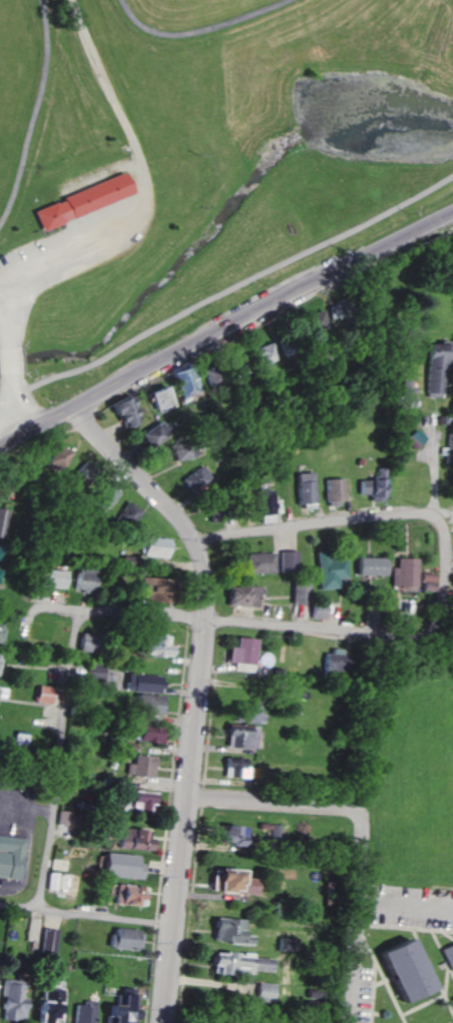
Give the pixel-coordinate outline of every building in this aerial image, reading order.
[(62,197),(70,217),(133,189),(125,170),(62,197)] [(70,217),(42,229),(34,210),(62,197),(70,217)] [(303,314),(307,330),(324,325),(319,309),(303,314)] [(421,396),(437,396),(437,368),(441,368),(442,358),(448,358),(449,342),(422,341),(421,396)] [(276,360),(268,342),(254,348),(262,366),(276,360)] [(197,395),(187,364),(169,369),(179,401),(197,395)] [(410,378),(399,378),(399,397),(410,397),(410,378)] [(144,389),(149,409),(170,404),(166,384),(144,389)] [(123,427),(137,421),(125,393),(103,403),(112,423),(120,420),(123,427)] [(166,433),(154,420),(137,434),(149,448),(166,433)] [(168,446),(173,461),(191,455),(187,440),(168,446)] [(67,450),(50,445),(43,466),(61,472),(67,450)] [(211,480),(199,464),(179,479),(191,495),(211,480)] [(382,469),(373,469),(373,479),(356,479),(356,494),(367,494),(367,501),(383,500),(382,469)] [(294,472),(296,503),(313,502),(311,472),(294,472)] [(341,500),(339,478),(323,478),(324,501),(341,500)] [(118,494),(105,482),(88,501),(102,512),(118,494)] [(260,522),(272,521),(272,494),(259,495),(260,522)] [(134,524),(143,511),(128,501),(119,514),(134,524)] [(169,538),(140,536),(139,556),(168,557),(169,538)] [(298,550),(280,551),(281,569),(299,568),(298,550)] [(245,553),(245,573),(275,572),(275,552),(245,553)] [(317,589),(338,588),(337,577),(346,577),(345,555),(316,556),(317,589)] [(384,575),(385,558),(356,557),(356,575),(384,575)] [(415,558),(395,558),(395,567),(391,567),(390,586),(415,586),(415,558)] [(72,591),(91,590),(89,567),(70,568),(72,591)] [(64,587),(64,570),(31,569),(31,586),(64,587)] [(430,573),(417,572),(416,581),(420,582),(420,590),(429,590),(430,573)] [(136,600),(157,601),(157,578),(137,577),(136,600)] [(292,603),(310,604),(311,581),(292,580),(292,603)] [(225,605),(259,607),(260,585),(226,584),(225,605)] [(328,602),(311,601),(311,618),(328,619),(328,602)] [(165,646),(166,634),(143,634),(143,655),(171,656),(172,646),(165,646)] [(77,650),(86,650),(86,636),(77,636),(77,650)] [(253,638),(233,637),(233,647),(226,646),(225,662),(231,662),(231,670),(252,671),(253,638)] [(324,650),(323,671),(343,672),(344,651),(324,650)] [(101,681),(101,664),(85,664),(85,681),(101,681)] [(160,675),(125,674),(124,690),(159,691),(160,675)] [(33,702),(49,703),(50,686),(34,685),(33,702)] [(162,695),(134,694),(133,712),(161,713),(162,695)] [(256,702),(232,701),(231,722),(256,722),(256,702)] [(131,741),(159,742),(159,724),(132,723),(131,741)] [(255,748),(256,725),(225,724),(224,747),(255,748)] [(11,746),(26,746),(26,732),(12,732),(11,746)] [(127,763),(126,776),(153,777),(154,756),(134,755),(133,764),(127,763)] [(247,777),(247,758),(223,757),(222,777),(247,777)] [(118,811),(156,809),(155,791),(117,793),(118,811)] [(216,844),(237,845),(237,834),(233,834),(233,826),(216,825),(216,844)] [(147,839),(143,839),(143,829),(117,828),(116,848),(147,849),(147,839)] [(0,836),(0,876),(23,878),(26,838),(0,836)] [(136,856),(102,851),(99,874),(140,880),(142,864),(135,863),(136,856)] [(237,869),(211,868),(211,892),(252,893),(252,878),(236,878),(237,869)] [(113,904),(145,906),(146,886),(114,884),(113,904)] [(249,935),(241,935),(241,919),(211,918),(210,942),(248,943),(249,935)] [(42,952),(57,953),(58,929),(42,928),(42,952)] [(142,930),(110,928),(109,947),(141,949),(142,930)] [(400,1000),(428,988),(405,937),(376,952),(400,1000)] [(440,950),(452,943),(452,968),(449,970),(440,950)] [(212,966),(212,974),(223,975),(224,967),(239,968),(240,955),(206,953),(205,965),(212,966)] [(254,953),(242,953),(241,968),(238,968),(238,973),(253,974),(254,953)] [(2,1021),(25,1021),(26,997),(23,997),(23,980),(3,980),(2,1021)] [(273,1001),(274,983),(255,983),(255,1001),(273,1001)] [(64,993),(43,993),(42,1001),(36,1000),(36,1022),(63,1022),(64,993)] [(134,995),(116,995),(115,1005),(104,1005),(104,1022),(134,1022),(134,995)] [(96,1001),(83,1000),(83,1005),(75,1004),(73,1022),(94,1022),(96,1001)]
